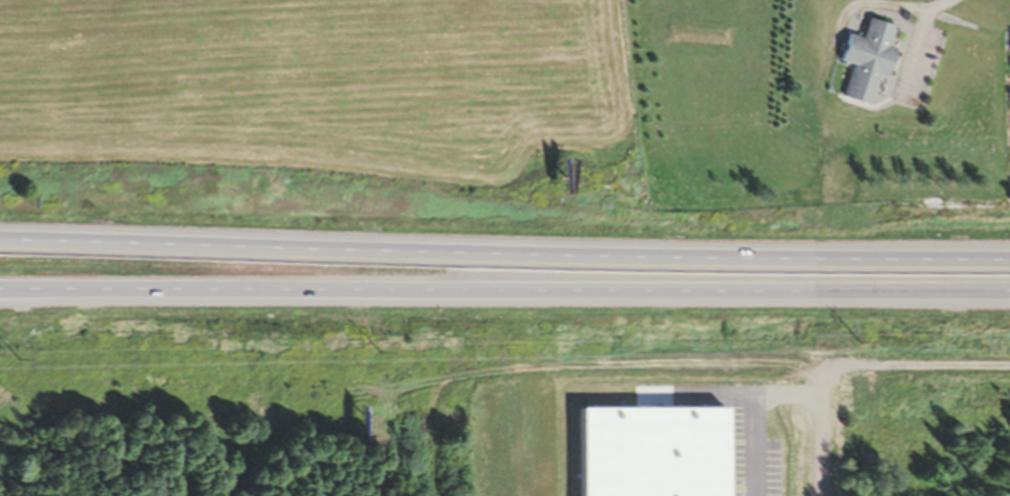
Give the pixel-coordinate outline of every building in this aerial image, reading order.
[(841,95),(869,102),(877,71),(887,74),(894,47),(887,45),(893,23),(868,16),(863,36),(847,32),(840,60),(850,62),(841,95)]
